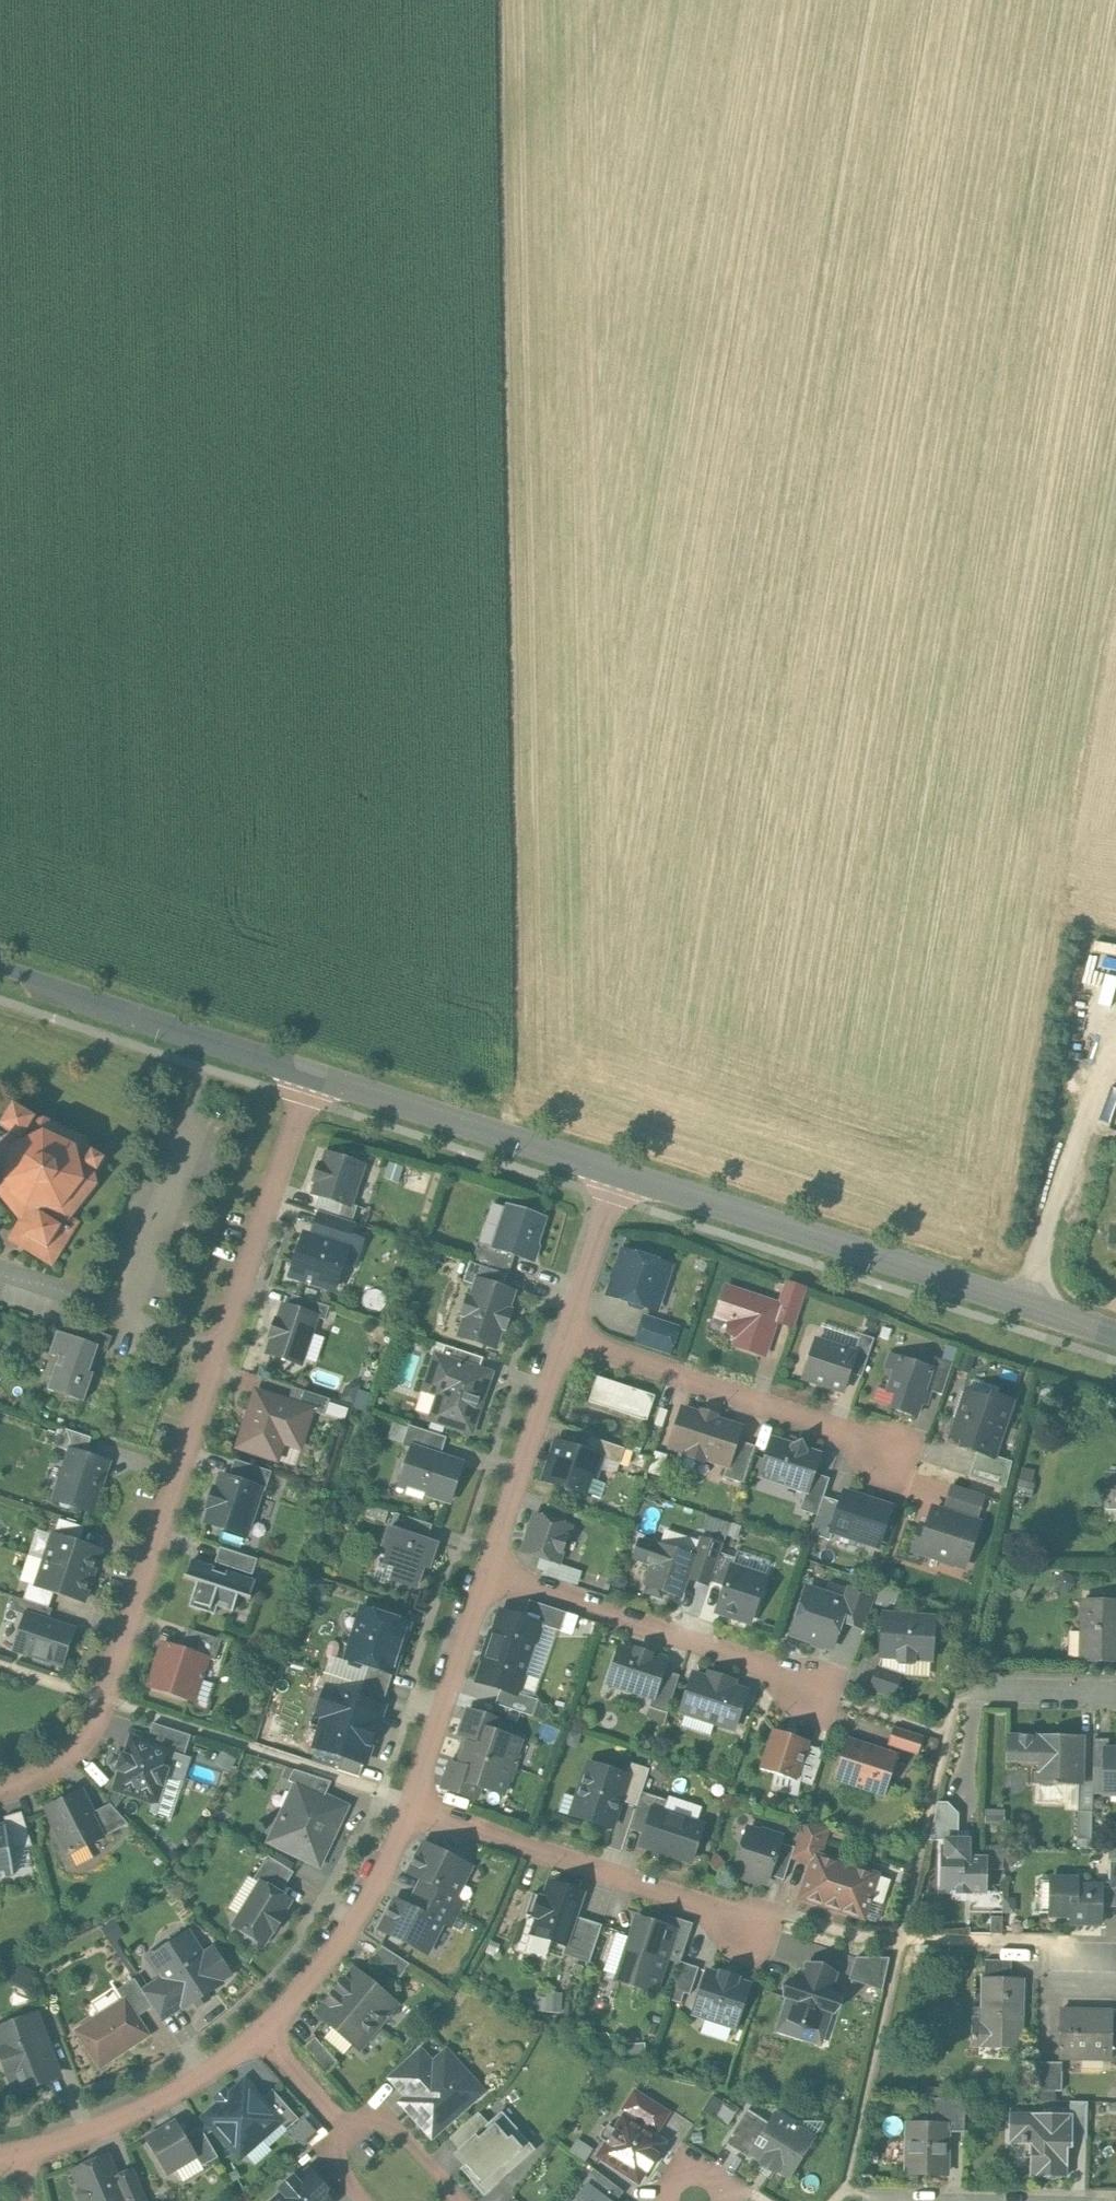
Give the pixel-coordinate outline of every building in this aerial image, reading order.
[(74,1231),(74,1230),(80,1222),(72,1217),(98,1184),(95,1172),(96,1170),(97,1171),(105,1158),(92,1151),(92,1152),(90,1150),(87,1139),(44,1118),(35,1122),(34,1121),(36,1117),(14,1104),(0,1126),(11,1133),(10,1135),(1,1139),(0,1146),(0,1196),(19,1220),(15,1228),(11,1236),(9,1236),(8,1237),(8,1240),(14,1243),(19,1245),(52,1266),(74,1231)] [(363,1165),(326,1153),(322,1166),(319,1165),(314,1180),(318,1181),(313,1193),(320,1195),(350,1204),(351,1204),(363,1165)] [(350,1204),(320,1195),(315,1210),(319,1212),(319,1211),(352,1222),(352,1221),(357,1206),(351,1204),(350,1204)] [(544,1218),(509,1206),(505,1219),(503,1218),(499,1229),(502,1229),(496,1247),(495,1248),(515,1254),(530,1259),(544,1218)] [(352,1222),(319,1211),(319,1212),(311,1236),(347,1247),(347,1249),(359,1253),(364,1239),(351,1235),(355,1222),(352,1221),(352,1222)] [(311,1236),(305,1234),(292,1276),(333,1289),(347,1249),(347,1247),(311,1236)] [(496,1247),(479,1241),(472,1261),(507,1273),(509,1274),(515,1254),(495,1248),(496,1247)] [(669,1265),(625,1251),(610,1295),(627,1300),(630,1306),(641,1309),(646,1306),(654,1309),(669,1265)] [(472,1261),(470,1261),(464,1281),(477,1285),(479,1280),(502,1288),(507,1273),(472,1261)] [(502,1288),(479,1280),(477,1285),(473,1297),(469,1296),(463,1315),(467,1317),(460,1336),(494,1347),(500,1327),(504,1329),(511,1310),(506,1308),(512,1291),(502,1288)] [(804,1288),(787,1283),(780,1305),(776,1321),(792,1326),(804,1288)] [(780,1305),(726,1287),(717,1316),(733,1322),(730,1331),(739,1334),(736,1345),(764,1355),(776,1321),(780,1305)] [(330,1307),(292,1294),(288,1307),(315,1315),(315,1316),(325,1320),(330,1307)] [(288,1307),(284,1305),(279,1321),(276,1320),(271,1336),(274,1337),(269,1353),(300,1363),(315,1316),(315,1315),(288,1307)] [(677,1328),(644,1317),(636,1341),(669,1352),(677,1328)] [(112,1336),(86,1327),(82,1339),(99,1345),(98,1347),(107,1350),(112,1336)] [(82,1339),(58,1331),(50,1354),(59,1357),(53,1376),(58,1377),(54,1391),(84,1401),(93,1373),(89,1372),(98,1347),(99,1345),(82,1339)] [(874,1338),(861,1334),(854,1353),(855,1353),(849,1373),(861,1377),(874,1338)] [(854,1353),(816,1340),(804,1378),(843,1391),(849,1373),(855,1353),(854,1353)] [(483,1358),(445,1345),(441,1358),(479,1370),(483,1358)] [(441,1358),(436,1356),(428,1380),(438,1384),(441,1391),(432,1418),(471,1431),(490,1374),(479,1370),(441,1358)] [(892,1407),(901,1410),(917,1415),(925,1390),(932,1369),(931,1369),(899,1358),(898,1359),(887,1391),(896,1394),(892,1407)] [(952,1364),(943,1360),(942,1360),(935,1358),(931,1369),(932,1369),(925,1390),(942,1395),(952,1364)] [(655,1396),(597,1377),(589,1401),(647,1421),(655,1396)] [(342,1400),(353,1403),(359,1386),(352,1384),(346,1387),(342,1400)] [(330,1399),(293,1387),(288,1402),(313,1410),(312,1411),(325,1415),(330,1399)] [(288,1402),(256,1391),(238,1447),(277,1459),(285,1437),(292,1433),(304,1437),(312,1411),(313,1410),(288,1402)] [(977,1451),(994,1457),(1012,1402),(992,1395),(990,1400),(961,1391),(953,1416),(958,1417),(951,1437),(964,1441),(962,1446),(977,1451)] [(715,1416),(702,1411),(701,1414),(683,1408),(670,1447),(688,1453),(687,1456),(703,1461),(704,1458),(727,1466),(728,1466),(737,1440),(741,1427),(714,1419),(715,1416)] [(446,1437),(409,1425),(402,1445),(412,1448),(413,1447),(440,1456),(446,1437)] [(91,1437),(66,1429),(60,1448),(73,1452),(73,1451),(85,1455),(91,1437)] [(625,1448),(591,1437),(586,1452),(601,1457),(600,1458),(619,1464),(625,1448)] [(793,1446),(772,1439),(760,1476),(806,1492),(807,1492),(814,1473),(817,1462),(803,1457),(806,1450),(802,1442),(793,1446)] [(755,1446),(737,1440),(728,1466),(727,1466),(723,1477),(743,1483),(755,1446)] [(586,1452),(557,1442),(545,1480),(563,1486),(566,1492),(572,1489),(588,1494),(601,1498),(606,1483),(593,1479),(600,1458),(601,1457),(586,1452)] [(440,1456),(413,1447),(412,1448),(404,1472),(412,1475),(407,1488),(408,1488),(406,1494),(423,1499),(425,1493),(450,1502),(462,1463),(440,1456)] [(85,1455),(73,1451),(73,1452),(57,1500),(59,1500),(61,1506),(69,1508),(74,1505),(90,1511),(106,1462),(85,1455)] [(1013,1463),(994,1457),(977,1451),(969,1476),(1005,1487),(1013,1463)] [(272,1471),(235,1459),(229,1478),(261,1488),(260,1490),(265,1491),(272,1471)] [(814,1473),(807,1492),(806,1492),(800,1510),(817,1516),(823,1497),(829,1478),(814,1473)] [(229,1478),(222,1476),(218,1489),(215,1488),(208,1507),(211,1509),(207,1522),(246,1534),(260,1490),(261,1488),(229,1478)] [(1106,1477),(1106,1507),(1115,1507),(1115,1477),(1106,1477)] [(944,1508),(969,1516),(969,1517),(976,1519),(984,1496),(952,1486),(951,1486),(944,1508)] [(891,1508),(844,1493),(840,1503),(831,1530),(833,1530),(878,1545),(891,1508)] [(840,1503),(823,1497),(817,1516),(811,1534),(830,1540),(833,1530),(831,1530),(840,1503)] [(970,1544),(972,1539),(972,1538),(977,1524),(934,1510),(927,1528),(921,1527),(914,1549),(939,1557),(940,1557),(939,1560),(954,1565),(956,1562),(958,1563),(964,1542),(970,1544)] [(432,1525),(395,1513),(390,1527),(428,1539),(432,1525)] [(553,1520),(535,1514),(522,1552),(559,1564),(571,1526),(568,1525),(566,1520),(558,1517),(553,1520)] [(84,1527),(59,1519),(54,1533),(79,1542),(84,1527)] [(428,1539),(390,1527),(384,1547),(389,1549),(384,1564),(397,1568),(393,1581),(415,1588),(422,1566),(428,1568),(434,1550),(425,1547),(428,1539)] [(79,1542),(54,1533),(46,1560),(92,1576),(101,1549),(79,1542)] [(723,1545),(700,1537),(694,1555),(687,1577),(693,1579),(694,1577),(711,1582),(720,1553),(723,1545)] [(694,1555),(660,1544),(646,1586),(680,1597),(687,1577),(694,1555)] [(258,1559),(220,1547),(215,1563),(253,1575),(258,1559)] [(735,1558),(720,1553),(711,1582),(725,1587),(731,1568),(732,1568),(735,1558)] [(225,1575),(214,1571),(215,1567),(191,1559),(186,1576),(185,1576),(184,1578),(197,1582),(192,1598),(193,1598),(190,1606),(197,1608),(197,1609),(207,1612),(207,1611),(214,1614),(217,1606),(233,1611),(238,1595),(251,1600),(251,1598),(250,1598),(256,1581),(227,1571),(225,1575)] [(92,1576),(46,1560),(37,1586),(37,1587),(54,1593),(83,1603),(92,1576)] [(732,1568),(731,1568),(725,1587),(717,1610),(751,1621),(765,1579),(732,1568)] [(54,1593),(37,1587),(37,1586),(29,1584),(24,1599),(49,1607),(54,1593)] [(846,1601),(807,1588),(792,1634),(832,1647),(841,1620),(847,1602),(846,1601)] [(875,1597),(850,1589),(846,1601),(847,1602),(841,1620),(865,1628),(875,1597)] [(24,1599),(15,1596),(11,1610),(26,1615),(27,1614),(48,1621),(52,1609),(24,1599)] [(567,1613),(529,1600),(524,1618),(539,1623),(539,1624),(561,1631),(567,1613)] [(1083,1600),(1081,1660),(1115,1661),(1115,1601),(1083,1600)] [(410,1623),(361,1607),(360,1610),(361,1610),(346,1658),(348,1659),(349,1664),(360,1668),(364,1664),(369,1666),(393,1673),(394,1674),(410,1623)] [(524,1618),(501,1611),(490,1646),(528,1659),(533,1643),(537,1641),(540,1630),(538,1626),(539,1624),(539,1623),(524,1618)] [(48,1621),(27,1614),(26,1615),(15,1649),(62,1665),(74,1630),(48,1621)] [(934,1617),(884,1614),(881,1656),(899,1658),(898,1661),(913,1662),(913,1659),(930,1660),(934,1617)] [(222,1639),(188,1629),(181,1649),(207,1658),(215,1660),(222,1639)] [(181,1649),(164,1643),(150,1686),(193,1700),(207,1658),(181,1649)] [(528,1659),(490,1646),(478,1681),(501,1689),(516,1694),(516,1693),(517,1691),(521,1689),(524,1678),(522,1674),(528,1659)] [(651,1655),(636,1649),(635,1654),(620,1649),(609,1682),(653,1697),(654,1697),(663,1670),(665,1664),(650,1659),(651,1655)] [(393,1673),(369,1666),(362,1686),(386,1693),(393,1673)] [(901,1674),(878,1667),(871,1689),(894,1697),(901,1674)] [(680,1675),(663,1670),(654,1697),(653,1697),(650,1707),(667,1713),(680,1675)] [(708,1679),(694,1675),(682,1711),(719,1723),(731,1687),(732,1687),(733,1682),(710,1674),(708,1679)] [(208,1702),(213,1682),(203,1680),(199,1700),(208,1702)] [(386,1693),(362,1686),(358,1698),(382,1706),(386,1693)] [(732,1687),(731,1687),(719,1723),(733,1728),(745,1691),(732,1687)] [(358,1698),(326,1688),(318,1713),(326,1716),(316,1747),(342,1756),(364,1763),(382,1706),(358,1698)] [(516,1694),(501,1689),(496,1704),(533,1717),(538,1700),(516,1693),(516,1694)] [(502,1720),(469,1709),(460,1736),(466,1738),(462,1751),(514,1768),(518,1756),(516,1755),(521,1740),(498,1733),(502,1720)] [(191,1735),(153,1723),(146,1743),(174,1752),(173,1753),(184,1757),(191,1735)] [(923,1737),(894,1727),(888,1744),(918,1754),(923,1737)] [(809,1741),(773,1729),(760,1769),(796,1780),(801,1765),(808,1745),(809,1741)] [(1081,1736),(1039,1736),(1008,1736),(1008,1760),(1038,1760),(1038,1783),(1054,1783),(1054,1784),(1058,1785),(1058,1783),(1080,1784),(1081,1736)] [(898,1754),(848,1738),(835,1779),(884,1796),(898,1754)] [(146,1743),(132,1739),(126,1756),(122,1755),(117,1769),(121,1771),(116,1788),(157,1802),(173,1753),(174,1752),(146,1743)] [(1108,1739),(1094,1739),(1093,1767),(1106,1768),(1106,1750),(1108,1750),(1108,1739)] [(824,1751),(808,1745),(801,1765),(817,1771),(824,1751)] [(1106,1750),(1106,1768),(1105,1793),(1115,1794),(1115,1750),(1108,1750),(1106,1750)] [(514,1768),(462,1751),(458,1764),(451,1762),(443,1788),(476,1799),(480,1787),(503,1795),(508,1779),(510,1780),(514,1768)] [(364,1763),(342,1756),(338,1770),(359,1777),(364,1763)] [(628,1775),(589,1763),(577,1798),(583,1800),(578,1817),(612,1828),(621,1801),(629,1776),(628,1775)] [(649,1769),(632,1763),(628,1775),(629,1776),(621,1801),(637,1806),(642,1792),(649,1769)] [(817,1771),(801,1765),(796,1780),(812,1786),(817,1771)] [(331,1781),(294,1769),(289,1780),(296,1784),(297,1783),(325,1796),(331,1781)] [(325,1796),(297,1783),(296,1784),(269,1841),(319,1865),(346,1806),(325,1796)] [(80,1792),(47,1809),(69,1854),(103,1837),(91,1814),(80,1792)] [(668,1800),(642,1792),(637,1806),(630,1829),(644,1834),(653,1809),(663,1813),(668,1800)] [(958,1814),(954,1809),(948,1802),(938,1802),(929,1840),(945,1840),(945,1839),(958,1839),(958,1814)] [(110,1804),(91,1814),(103,1837),(128,1824),(110,1804)] [(663,1813),(653,1809),(644,1834),(641,1845),(691,1861),(703,1826),(663,1813)] [(22,1812),(4,1817),(6,1825),(10,1849),(32,1846),(22,1812)] [(829,1828),(804,1820),(795,1847),(791,1857),(812,1864),(816,1855),(819,1856),(829,1828)] [(0,1826),(0,1877),(14,1875),(10,1849),(6,1825),(0,1826)] [(762,1834),(747,1829),(734,1871),(745,1875),(744,1878),(752,1881),(753,1877),(767,1882),(769,1875),(780,1843),(781,1838),(763,1832),(762,1834)] [(943,1848),(942,1867),(942,1888),(956,1888),(956,1894),(970,1894),(971,1891),(985,1892),(986,1861),(986,1859),(985,1859),(968,1859),(968,1840),(946,1840),(945,1848),(943,1848)] [(795,1847),(780,1843),(769,1875),(784,1880),(791,1857),(795,1847)] [(470,1867),(425,1844),(418,1858),(417,1858),(414,1864),(414,1865),(410,1873),(422,1879),(415,1893),(457,1914),(463,1901),(455,1897),(470,1867)] [(819,1856),(816,1855),(812,1864),(801,1897),(863,1918),(869,1900),(882,1904),(890,1879),(819,1856)] [(294,1872),(268,1856),(253,1879),(261,1884),(261,1883),(280,1894),(294,1872)] [(1103,1887),(1078,1887),(1078,1880),(1050,1879),(1050,1881),(1055,1881),(1054,1914),(1050,1913),(1049,1915),(1071,1916),(1070,1923),(1102,1924),(1103,1887)] [(567,1888),(549,1882),(544,1897),(533,1893),(526,1915),(537,1918),(532,1933),(550,1939),(550,1940),(565,1945),(566,1945),(576,1916),(576,1915),(574,1915),(581,1892),(568,1887),(567,1888)] [(280,1894),(261,1883),(261,1884),(235,1926),(263,1943),(272,1929),(274,1931),(284,1916),(281,1914),(289,1900),(280,1894)] [(457,1914),(415,1893),(408,1906),(396,1900),(392,1909),(391,1909),(388,1915),(389,1915),(381,1930),(426,1953),(441,1923),(450,1927),(457,1914)] [(602,1925),(576,1916),(566,1945),(565,1945),(562,1954),(590,1963),(602,1925)] [(674,1931),(638,1920),(619,1978),(654,1989),(665,1956),(671,1941),(674,1931)] [(203,1956),(188,1933),(161,1951),(159,1948),(147,1956),(158,1972),(160,1970),(165,1977),(183,2005),(185,2008),(221,1984),(219,1981),(230,1974),(214,1949),(203,1956)] [(681,1944),(671,1941),(665,1956),(676,1960),(681,1944)] [(410,1964),(380,1945),(371,1958),(401,1978),(410,1964)] [(890,1958),(857,1957),(850,1979),(883,1990),(890,1958)] [(989,1974),(1012,1975),(1012,1960),(989,1959),(989,1974)] [(681,1961),(668,1999),(681,2003),(684,1993),(690,1994),(699,1967),(681,1961)] [(822,1973),(805,1967),(799,1982),(790,1979),(785,1997),(794,2000),(787,2019),(801,2023),(801,2024),(805,2026),(805,2025),(819,2029),(825,2010),(834,2013),(840,1996),(831,1993),(837,1974),(823,1969),(822,1973)] [(398,2004),(354,1968),(345,1979),(344,1979),(343,1980),(343,1981),(336,1990),(335,1990),(379,2027),(398,2004)] [(720,1974),(708,1970),(696,2008),(708,2012),(707,2016),(736,2026),(749,1984),(737,1980),(738,1978),(721,1972),(720,1974)] [(165,1977),(143,1992),(153,2007),(161,2019),(183,2005),(165,1977)] [(1024,1979),(980,1978),(979,2023),(971,2023),(971,2048),(1022,2049),(1024,1979)] [(143,1992),(134,1979),(117,1990),(124,2001),(125,2000),(136,2017),(153,2007),(143,1992)] [(379,2027),(335,1990),(334,1991),(335,1991),(327,2000),(326,2001),(326,2002),(316,2013),(360,2050),(379,2027)] [(124,2001),(77,2031),(100,2066),(147,2035),(136,2017),(125,2000),(124,2001)] [(1112,2011),(1060,2010),(1059,2058),(1083,2059),(1083,2054),(1111,2054),(1112,2011)] [(0,2031),(0,2037),(5,2050),(0,2052),(0,2053),(7,2072),(12,2070),(19,2088),(55,2075),(44,2048),(49,2046),(45,2036),(40,2037),(33,2019),(0,2031)] [(338,2063),(315,2037),(303,2048),(326,2074),(338,2063)] [(398,2108),(431,2144),(485,2095),(446,2052),(433,2063),(422,2051),(389,2082),(406,2101),(398,2108)] [(1062,2063),(1036,2062),(1035,2090),(1061,2091),(1062,2063)] [(261,2100),(245,2082),(208,2115),(219,2128),(219,2133),(226,2141),(231,2141),(243,2154),(279,2122),(280,2121),(261,2100)] [(299,2119),(273,2089),(261,2100),(280,2121),(279,2122),(286,2130),(299,2119)] [(965,2099),(932,2098),(931,2125),(948,2125),(947,2131),(964,2132),(965,2099)] [(1087,2102),(1070,2102),(1069,2114),(1069,2115),(1069,2136),(1071,2136),(1087,2136),(1087,2102)] [(751,2152),(770,2123),(749,2109),(727,2143),(748,2157),(751,2152)] [(777,2169),(789,2176),(814,2138),(776,2113),(770,2123),(751,2152),(763,2160),(761,2163),(775,2172),(777,2169)] [(1069,2115),(1010,2114),(1009,2144),(1030,2144),(1030,2177),(1066,2177),(1066,2145),(1071,2145),(1071,2136),(1069,2136),(1069,2115)] [(450,2163),(483,2200),(534,2154),(501,2117),(489,2128),(479,2116),(449,2143),(459,2155),(450,2163)] [(176,2121),(145,2139),(167,2175),(197,2157),(198,2156),(185,2136),(176,2121)] [(639,2194),(667,2148),(624,2121),(595,2167),(639,2194)] [(931,2125),(908,2124),(907,2172),(946,2173),(947,2131),(948,2125),(931,2125)] [(218,2157),(200,2127),(185,2136),(198,2156),(197,2157),(202,2166),(218,2157)] [(74,2170),(82,2189),(80,2194),(83,2200),(126,2200),(116,2177),(107,2156),(74,2170)] [(116,2177),(126,2200),(148,2200),(135,2169),(116,2177)] [(309,2170),(274,2200),(337,2200),(309,2170)] [(595,2195),(603,2200),(619,2200),(622,2196),(592,2173),(583,2185),(595,2195)]
